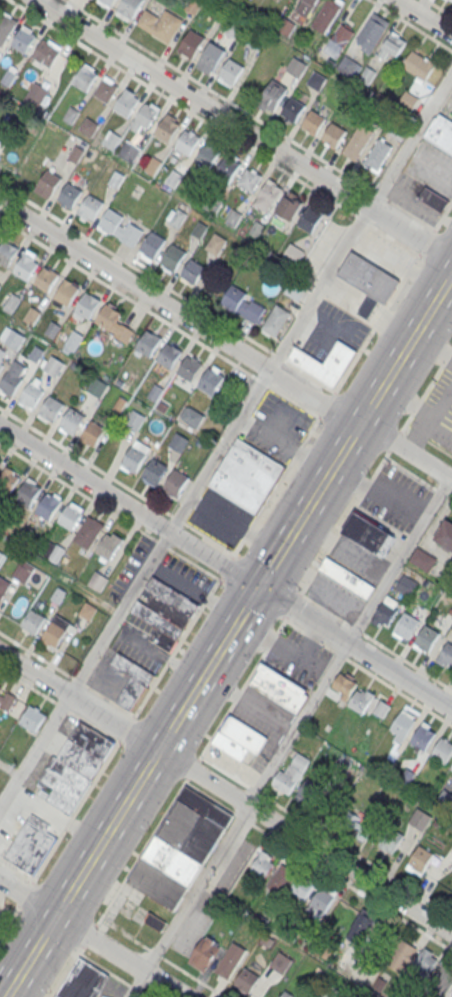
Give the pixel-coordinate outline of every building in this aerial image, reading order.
[(116,0),(97,0),(96,1),(111,9),(116,0)] [(118,9),(123,0),(144,0),(133,18),(118,9)] [(185,9),(195,16),(202,3),(197,0),(190,0),(185,9)] [(308,18),(320,0),(297,0),(292,8),(308,18)] [(310,25),(326,0),(334,0),(342,6),(324,34),(310,25)] [(136,24),(146,9),(160,18),(166,7),(184,18),(168,43),(136,24)] [(2,47),(0,46),(0,14),(1,12),(17,22),(2,47)] [(356,41),(374,13),(388,22),(370,50),(356,41)] [(284,16),(276,29),(289,37),(297,24),(284,16)] [(233,19),(225,32),(238,40),(246,27),(233,19)] [(341,23),(324,51),(337,59),(354,32),(341,23)] [(25,54),(11,45),(22,25),(37,34),(25,54)] [(193,57),(178,48),(190,29),(205,38),(193,57)] [(254,31),(246,44),(259,52),(267,39),(254,31)] [(396,59),(408,39),(393,31),(381,50),(396,59)] [(50,68),(32,56),(43,39),(61,50),(50,68)] [(195,66),(210,41),(226,51),(211,76),(195,66)] [(423,83),(437,64),(415,48),(401,67),(423,83)] [(345,55),(337,68),(350,76),(358,63),(345,55)] [(294,57),(286,70),(299,78),(307,65),(294,57)] [(232,86),(218,77),(229,58),(244,67),(232,86)] [(87,92),(72,83),(84,64),(99,73),(87,92)] [(9,86),(17,74),(8,69),(0,81),(9,86)] [(314,70),(306,83),(319,91),(327,78),(314,70)] [(108,103),(93,94),(105,75),(119,84),(108,103)] [(35,82),(26,95),(39,104),(48,90),(35,82)] [(274,110),(259,101),(270,82),(285,91),(274,110)] [(128,117),(113,108),(125,88),(140,97),(128,117)] [(280,113),(290,97),(305,105),(294,122),(280,113)] [(148,129),(133,120),(145,100),(160,109),(148,129)] [(301,126),(311,109),(325,118),(315,135),(301,126)] [(440,113),(437,117),(435,116),(424,136),(451,153),(451,121),(440,113)] [(169,142),(154,133),(166,114),(181,123),(169,142)] [(86,116),(77,129),(91,137),(99,124),(86,116)] [(322,138),(332,122),(346,131),(336,147),(322,138)] [(341,152),(360,123),(374,131),(355,160),(341,152)] [(189,156),(174,147),(186,128),(201,137),(189,156)] [(364,161),(378,138),(392,146),(378,169),(364,161)] [(141,149),(126,140),(117,155),(133,164),(141,149)] [(209,169),(194,160),(206,141),(221,150),(209,169)] [(229,182),(214,173),(226,154),(241,163),(229,182)] [(19,174),(23,180),(32,173),(28,167),(19,174)] [(237,184),(247,167),(261,176),(251,192),(237,184)] [(50,197),(35,188),(47,169),(61,178),(50,197)] [(71,209),(56,201),(68,181),(83,190),(71,209)] [(252,203),(266,181),(280,190),(267,212),(252,203)] [(425,186),(418,197),(442,212),(449,201),(425,186)] [(92,222),(77,213),(89,193),(103,202),(92,222)] [(277,211),(287,194),(301,203),(291,220),(277,211)] [(165,220),(178,228),(187,213),(175,205),(165,220)] [(111,236),(96,226),(108,207),(123,217),(118,225),(126,229),(130,223),(143,231),(134,247),(113,234),(111,236)] [(297,223),(307,207),(322,216),(311,232),(297,223)] [(154,259),(139,250),(151,231),(166,240),(154,259)] [(214,232),(205,248),(218,256),(228,240),(214,232)] [(8,267),(0,262),(0,246),(4,239),(19,248),(8,267)] [(175,272),(160,263),(171,243),(186,252),(175,272)] [(291,243),(283,257),(296,265),(304,251),(291,243)] [(380,301),(369,294),(336,274),(351,250),(400,280),(385,304),(380,301)] [(28,281),(13,272),(24,253),(39,262),(28,281)] [(195,284),(180,275),(192,256),(207,265),(195,284)] [(48,292),(33,283),(45,264),(60,273),(48,292)] [(68,306),(53,297),(65,278),(80,287),(68,306)] [(292,279),(284,292),(297,300),(306,287),(292,279)] [(255,324),(221,303),(232,284),(247,293),(243,298),(250,302),(252,299),(265,308),(255,324)] [(89,319),(74,310),(86,291),(101,300),(89,319)] [(12,294),(21,299),(11,314),(3,309),(12,294)] [(380,301),(368,320),(357,313),(369,294),(380,301)] [(110,330),(95,321),(107,302),(121,311),(110,330)] [(276,337),(261,328),(276,303),(291,312),(276,337)] [(32,306),(41,312),(32,327),(23,321),(32,306)] [(52,320),(62,326),(54,339),(44,333),(52,320)] [(13,329),(26,337),(18,351),(4,343),(13,329)] [(151,357),(136,348),(148,329),(162,338),(151,357)] [(73,330),(83,336),(74,351),(64,345),(73,330)] [(172,369),(157,360),(168,340),(183,349),(172,369)] [(287,358),(332,387),(335,386),(357,350),(339,340),(324,363),(294,346),(287,358)] [(36,345),(45,350),(37,363),(28,358),(36,345)] [(9,354),(0,348),(0,370),(9,354)] [(192,381),(177,372),(188,353),(203,362),(192,381)] [(52,355),(65,363),(56,378),(43,370),(52,355)] [(11,397),(0,390),(0,383),(14,360),(26,367),(20,376),(23,378),(11,397)] [(212,395),(197,386),(208,367),(223,376),(212,395)] [(96,376),(109,384),(101,399),(87,390),(96,376)] [(33,410),(18,401),(29,382),(44,391),(33,410)] [(53,423),(38,414),(50,395),(64,404),(53,423)] [(74,435),(59,426),(70,407),(85,416),(74,435)] [(190,407),(204,416),(197,428),(182,419),(190,407)] [(133,409),(146,417),(138,432),(124,424),(133,409)] [(95,447),(80,438),(91,419),(106,428),(95,447)] [(238,437),(285,466),(256,513),(208,484),(238,437)] [(135,473),(120,465),(132,445),(147,454),(135,473)] [(156,486),(141,477),(153,458),(167,467),(156,486)] [(8,494),(0,489),(0,474),(5,466),(20,475),(8,494)] [(177,497),(162,488),(174,469),(189,478),(177,497)] [(29,507),(14,498),(26,479),(41,488),(29,507)] [(49,521),(34,512),(46,493),(61,502),(49,521)] [(71,532),(56,523),(67,504),(82,512),(71,532)] [(397,537),(355,510),(342,531),(383,557),(397,537)] [(89,549),(74,540),(89,516),(104,525),(89,549)] [(433,539),(451,551),(451,522),(446,518),(433,539)] [(109,560),(94,551),(106,532),(121,541),(109,560)] [(58,563),(65,548),(49,540),(42,555),(58,563)] [(417,547),(408,561),(428,573),(437,559),(417,547)] [(319,569),(326,556),(375,586),(367,598),(319,569)] [(34,567),(21,560),(12,576),(25,584),(34,567)] [(101,591),(108,577),(95,570),(88,585),(101,591)] [(151,575),(200,605),(171,652),(149,639),(156,627),(129,611),(151,575)] [(11,583),(0,601),(0,576),(11,583)] [(372,621),(387,595),(398,602),(394,608),(398,610),(385,630),(372,621)] [(35,635),(20,626),(32,607),(47,616),(35,635)] [(393,632),(406,612),(419,620),(407,640),(393,632)] [(56,647),(42,638),(53,619),(68,628),(56,647)] [(413,645),(425,625),(439,633),(427,653),(413,645)] [(450,640),(451,641),(451,667),(451,669),(438,660),(450,640)] [(129,676),(115,705),(133,713),(153,673),(116,655),(110,667),(129,676)] [(309,697),(305,695),(307,691),(262,663),(258,669),(259,670),(250,685),(297,715),(309,697)] [(339,697),(344,701),(360,682),(343,669),(331,685),(342,694),(339,697)] [(0,685),(0,709),(7,713),(17,695),(0,685)] [(374,695),(361,686),(348,705),(362,714),(374,695)] [(383,718),(391,705),(381,700),(374,713),(383,718)] [(34,733),(19,724),(30,705),(45,714),(34,733)] [(401,711),(389,730),(397,734),(393,740),(401,744),(415,720),(401,711)] [(269,736),(228,713),(211,743),(243,761),(249,751),(258,756),(269,736)] [(78,720),(114,742),(70,815),(46,800),(54,787),(39,778),(53,755),(56,757),(78,720)] [(421,725),(410,743),(424,752),(436,734),(421,725)] [(430,756),(445,765),(451,754),(451,744),(442,738),(430,756)] [(270,784),(291,796),(311,759),(296,751),(286,769),(280,766),(270,784)] [(312,807),(323,786),(306,778),(295,799),(312,807)] [(127,881),(178,799),(185,786),(233,816),(203,864),(175,912),(127,881)] [(408,822),(418,807),(432,815),(423,831),(408,822)] [(354,813),(343,810),(340,822),(351,825),(354,813)] [(4,856),(31,813),(49,825),(45,831),(56,837),(34,875),(4,856)] [(356,835),(371,842),(382,822),(367,814),(356,835)] [(377,846),(392,856),(404,836),(390,827),(377,846)] [(419,845),(405,867),(420,876),(434,854),(419,845)] [(268,878),(276,857),(259,851),(251,873),(268,878)] [(294,871),(278,864),(268,890),(284,896),(294,871)] [(289,898),(306,904),(313,881),(296,876),(289,898)] [(324,882),(308,907),(313,911),(315,908),(324,913),(338,891),(324,882)] [(377,917),(359,909),(346,939),(363,947),(377,917)] [(150,913),(166,923),(160,932),(144,922),(150,913)] [(204,938),(220,948),(204,973),(188,963),(204,938)] [(419,949),(402,939),(387,964),(403,974),(419,949)] [(233,942),(247,951),(229,980),(215,971),(233,942)] [(279,951),(292,960),(282,975),(269,966),(279,951)] [(56,996),(97,996),(109,976),(80,958),(56,996)] [(451,983),(451,970),(442,966),(432,991),(447,996),(451,983)] [(245,968),(260,977),(249,994),(234,985),(245,968)]
